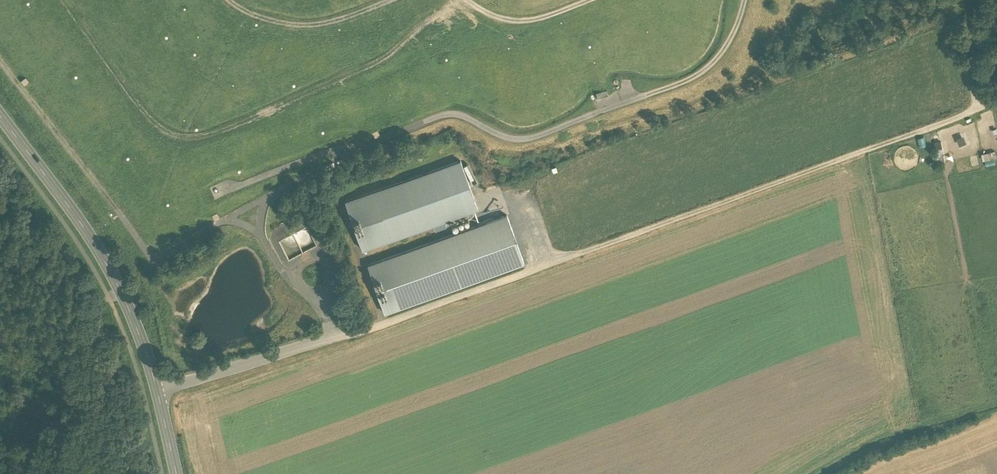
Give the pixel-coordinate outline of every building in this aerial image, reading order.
[(985,162),(996,162),(996,151),(984,152),(985,162)] [(347,202),(363,248),(433,225),(435,231),(447,227),(444,221),(478,209),(462,163),(347,202)] [(523,262),(506,216),(368,266),(385,312),(523,262)]
